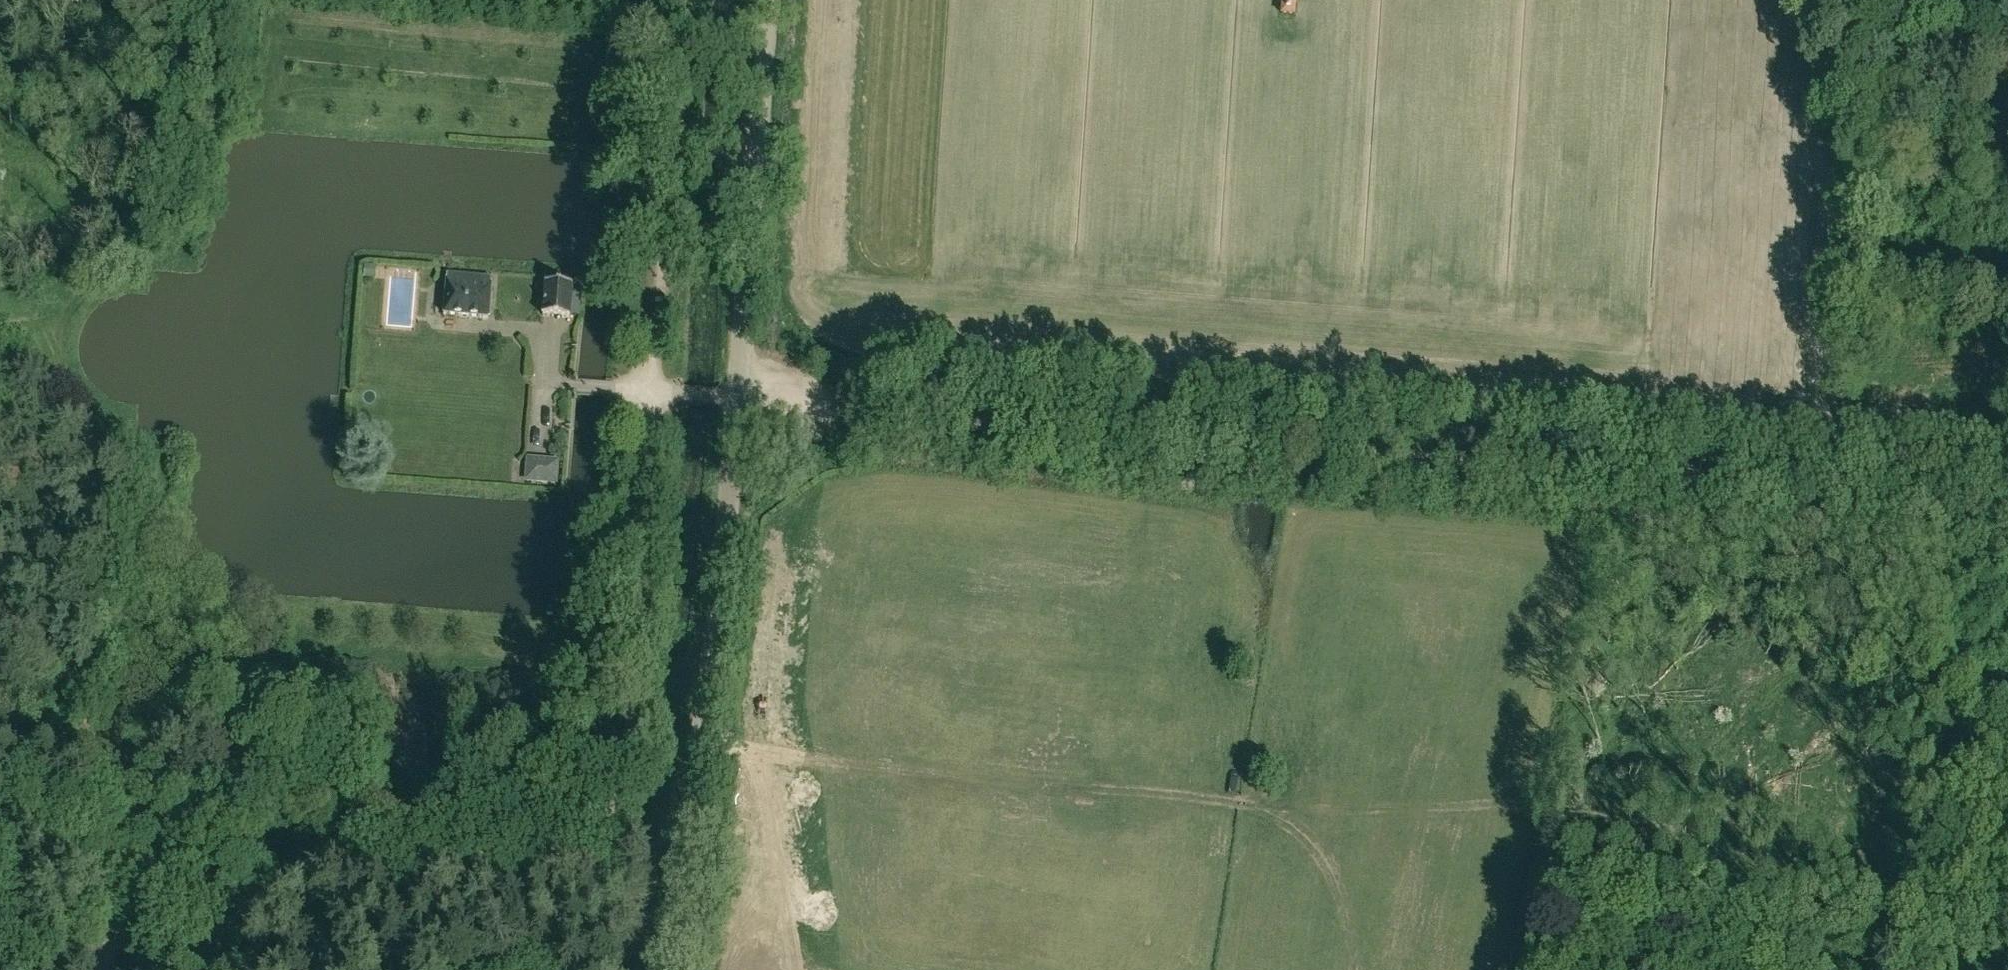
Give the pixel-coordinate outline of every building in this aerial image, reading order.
[(1268,8),(1284,8),(1284,0),(1268,0),(1268,8)] [(445,314),(490,319),(493,277),(449,274),(445,314)] [(545,284),(543,317),(571,318),(573,286),(545,284)] [(524,482),(558,484),(560,459),(527,457),(524,482)]
